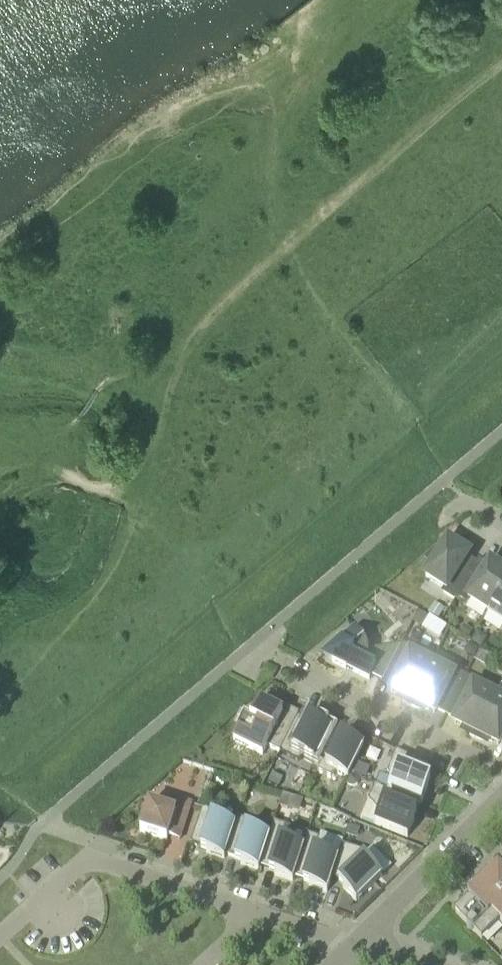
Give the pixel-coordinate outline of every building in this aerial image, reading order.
[(469,555),(448,542),(441,553),(438,551),(435,555),(432,558),(427,560),(433,566),(426,577),(446,590),(444,593),(455,600),(457,596),(476,565),(467,559),(469,555)] [(500,570),(491,564),(488,568),(478,561),(476,565),(457,596),(467,603),(469,600),(489,612),(501,591),(501,570),(500,570)] [(489,612),(501,621),(501,591),(489,612)] [(446,608),(435,602),(428,613),(439,619),(446,608)] [(430,618),(420,612),(413,622),(423,629),(430,618)] [(459,633),(469,640),(474,632),(464,626),(459,633)] [(331,650),(333,663),(346,670),(347,669),(370,680),(372,676),(383,682),(400,647),(369,651),(369,647),(367,643),(364,640),(355,630),(343,640),(331,650)] [(481,649),(488,638),(477,632),(471,642),(481,649)] [(476,656),(480,649),(469,643),(465,650),(465,652),(466,654),(468,656),(470,657),(472,658),(474,658),(476,656)] [(391,692),(401,697),(411,706),(432,665),(411,655),(413,652),(401,646),(400,647),(383,682),(393,688),(391,692)] [(479,651),(474,660),(485,666),(490,656),(479,651)] [(411,706),(425,708),(435,713),(437,709),(447,714),(465,678),(454,672),(452,675),(432,665),(411,706)] [(455,723),(465,728),(475,738),(495,697),(475,687),(476,684),(465,678),(447,714),(457,720),(455,723)] [(488,740),(498,745),(500,741),(501,742),(501,686),(501,685),(496,697),(495,697),(475,738),(488,740)] [(283,714),(259,702),(251,720),(245,717),(237,732),(238,732),(234,741),(263,755),(267,746),(280,753),(291,731),(278,725),(283,714)] [(291,731),(280,753),(298,762),(305,757),(315,762),(316,763),(330,734),(332,730),(309,719),(308,723),(298,718),(291,731)] [(316,763),(315,762),(312,769),(331,778),(337,773),(348,779),(364,746),(342,735),(340,739),(330,734),(316,763)] [(432,769),(397,751),(387,774),(380,775),(376,785),(418,803),(421,805),(431,781),(427,779),(432,769)] [(273,774),(268,783),(279,788),(284,780),(273,774)] [(359,786),(361,779),(351,775),(347,785),(353,788),(359,786)] [(418,803),(376,785),(375,785),(369,801),(379,813),(374,824),(408,838),(417,815),(414,813),(418,803)] [(290,797),(283,795),(279,807),(286,810),(290,797)] [(180,840),(191,804),(166,796),(161,809),(149,805),(140,832),(167,841),(168,837),(180,840)] [(235,825),(224,821),(223,813),(203,807),(191,844),(202,848),(201,852),(225,859),(226,856),(235,825)] [(270,836),(269,836),(258,832),(257,824),(237,818),(235,825),(226,856),(236,859),(235,863),(259,870),(260,867),(270,836)] [(304,847),(293,843),(291,835),(284,833),(286,826),(274,822),(269,836),(270,836),(260,867),(270,870),(269,874),(293,882),(294,878),(304,847)] [(357,839),(360,829),(349,825),(346,835),(357,839)] [(304,847),(294,878),(305,881),(304,885),(327,893),(332,878),(338,858),(327,855),(325,847),(317,844),(319,838),(308,835),(304,847)] [(338,858),(332,878),(342,882),(339,885),(343,889),(357,902),(382,877),(365,859),(367,853),(342,845),(338,858)] [(493,877),(489,873),(480,881),(501,903),(501,868),(493,877)] [(482,940),(500,923),(501,925),(501,903),(480,881),(472,890),(476,894),(456,914),(482,940)]
